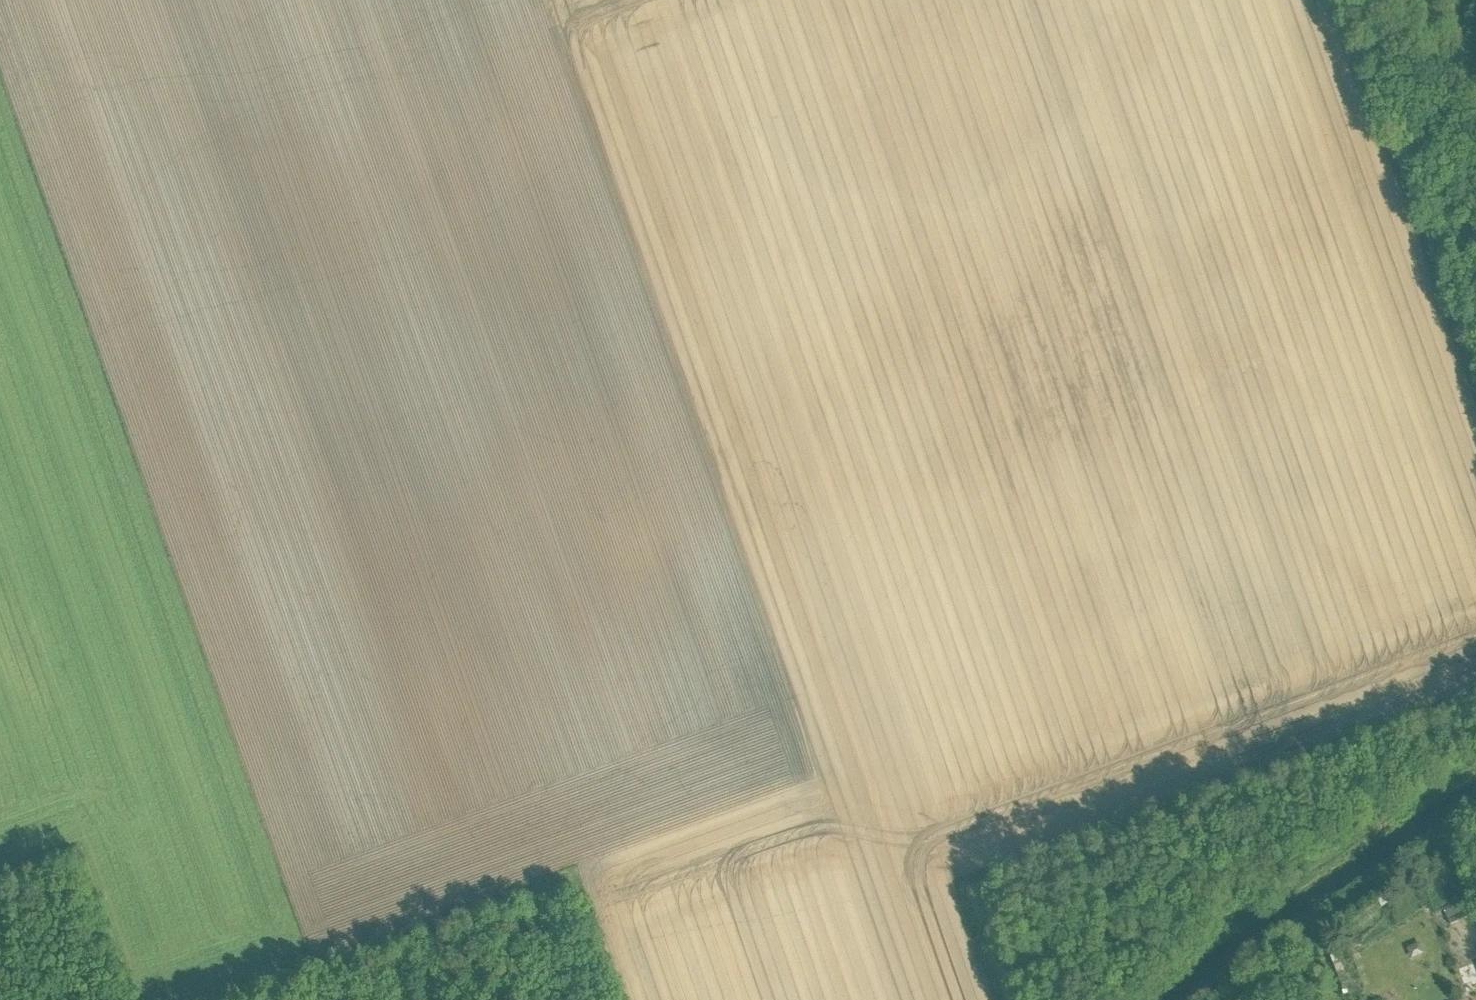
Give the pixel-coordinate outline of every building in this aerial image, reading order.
[(1464,908),(1451,911),(1454,924),(1467,921),(1464,908)]
